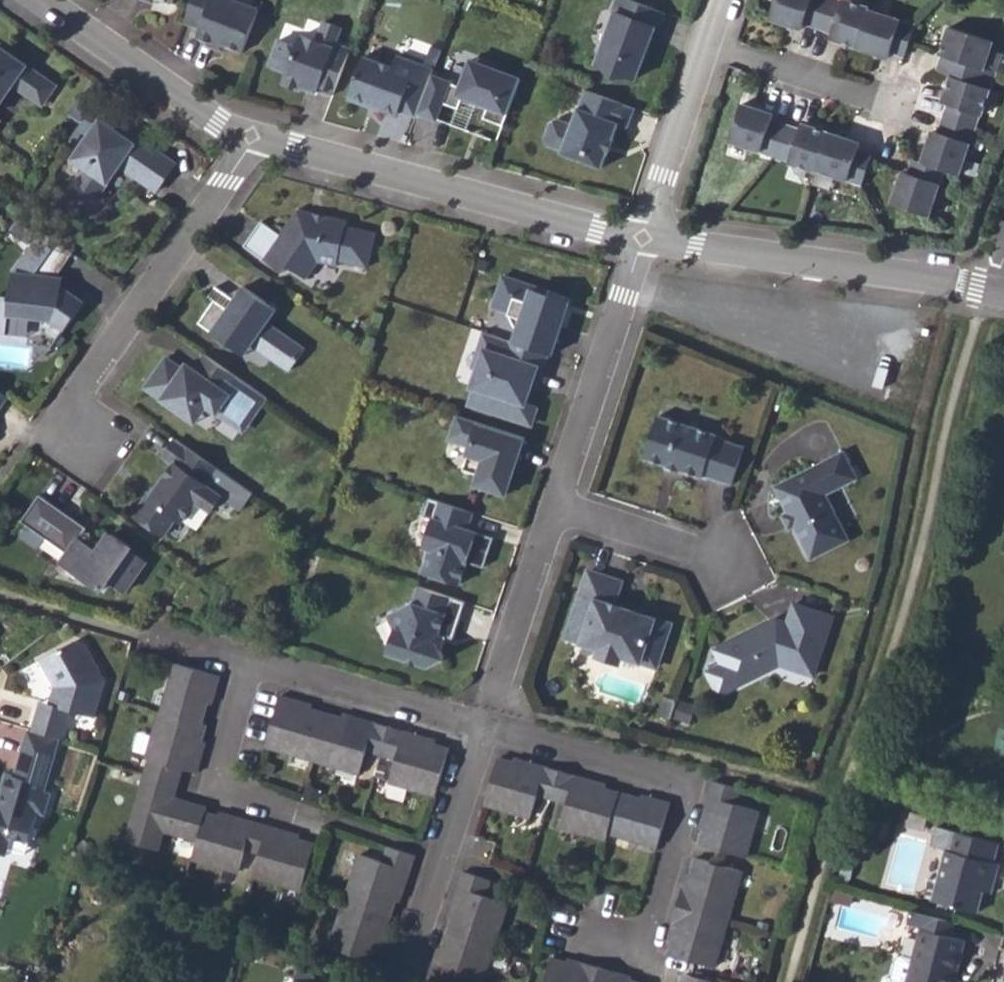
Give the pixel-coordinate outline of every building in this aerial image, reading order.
[(183,22),(199,28),(195,37),(212,43),(213,41),(225,45),(241,51),(258,9),(235,0),(191,0),(183,22)] [(663,12),(630,0),(614,0),(610,11),(613,12),(607,28),(611,29),(604,47),(601,45),(594,63),(635,78),(641,61),(638,59),(644,42),(647,43),(654,27),(657,28),(663,12)] [(769,18),(800,29),(802,22),(831,32),(829,38),(887,57),(889,51),(903,56),(914,25),(868,10),(868,7),(846,0),(841,0),(841,1),(838,0),(775,0),(769,18)] [(317,88),(332,94),(350,48),(335,43),(341,27),(323,20),(316,40),(301,34),(297,45),(278,38),(269,64),(287,71),(283,82),(299,88),(301,84),(317,89),(317,88)] [(992,40),(948,25),(939,53),(941,53),(936,69),(950,74),(941,100),(947,102),(938,131),(931,129),(921,160),(912,157),(907,172),(901,170),(890,201),(927,214),(942,168),(958,173),(978,113),(980,114),(995,71),(983,66),(992,40)] [(372,39),(367,51),(394,61),(398,49),(372,39)] [(212,43),(211,46),(222,51),(225,45),(213,41),(212,43)] [(12,84),(41,104),(54,85),(0,47),(0,101),(12,84)] [(392,66),(363,55),(347,98),(368,106),(370,103),(380,107),(397,113),(398,110),(415,116),(416,112),(430,74),(433,68),(396,54),(392,66)] [(500,71),(470,59),(468,64),(498,75),(500,71)] [(498,75),(468,64),(460,86),(430,74),(416,112),(431,117),(438,100),(457,108),(462,96),(487,106),(482,118),(502,125),(520,78),(500,71),(498,75)] [(634,108),(582,89),(569,123),(555,118),(547,121),(541,137),(545,145),(559,150),(558,152),(601,168),(617,123),(627,127),(634,108)] [(740,104),(728,140),(789,161),(788,163),(814,172),(815,169),(861,184),(871,154),(857,149),(859,143),(801,123),(799,130),(770,120),(772,114),(740,104)] [(75,126),(82,115),(70,107),(63,118),(75,126)] [(117,131),(100,119),(72,158),(85,167),(71,187),(93,202),(119,165),(155,191),(175,163),(137,137),(134,142),(117,131)] [(137,137),(121,126),(117,131),(134,142),(137,137)] [(314,212),(298,207),(279,234),(260,221),(243,245),(281,271),(286,265),(304,278),(316,261),(334,266),(336,261),(365,268),(374,234),(345,226),(346,221),(327,215),(325,221),(313,217),(314,212)] [(327,215),(314,212),(313,217),(325,221),(327,215)] [(72,252),(41,231),(13,272),(8,311),(46,313),(46,319),(59,334),(82,301),(61,286),(62,278),(55,277),(72,252)] [(551,354),(565,312),(556,309),(559,299),(519,285),(520,280),(503,274),(494,300),(512,306),(510,313),(516,325),(520,327),(515,342),(546,352),(551,354)] [(272,307),(240,285),(224,307),(213,300),(197,322),(216,335),(221,328),(246,346),(248,342),(287,368),(302,347),(263,320),(272,307)] [(568,302),(559,299),(556,309),(565,312),(568,302)] [(515,342),(484,332),(479,348),(484,349),(472,385),(480,388),(477,398),(496,404),(494,411),(530,423),(536,405),(518,399),(520,391),(527,393),(531,383),(536,384),(546,352),(515,342)] [(203,354),(189,374),(165,357),(144,387),(186,416),(198,400),(216,413),(219,408),(245,426),(265,397),(203,354)] [(718,433),(659,414),(645,456),(668,464),(669,461),(683,465),(682,468),(704,476),(705,473),(732,482),(744,444),(717,436),(718,433)] [(515,462),(523,437),(455,415),(447,439),(469,447),(462,469),(477,474),(474,484),(505,494),(510,478),(501,475),(506,459),(515,462)] [(252,493),(176,440),(164,457),(174,464),(150,498),(147,496),(134,515),(164,535),(176,518),(182,522),(196,501),(210,511),(220,497),(241,511),(252,493)] [(843,452),(773,488),(787,514),(794,528),(811,561),(849,542),(826,496),(857,480),(843,452)] [(506,459),(501,475),(510,478),(515,462),(506,459)] [(668,464),(667,465),(681,470),(682,468),(683,465),(669,461),(668,464)] [(40,495),(38,498),(38,499),(25,518),(24,517),(21,520),(27,525),(28,523),(68,552),(61,561),(80,575),(76,581),(96,587),(98,589),(106,578),(122,590),(142,563),(129,553),(131,550),(110,536),(97,554),(78,539),(85,530),(45,501),(46,499),(40,495)] [(462,509),(419,495),(413,512),(423,516),(414,544),(420,546),(413,569),(449,581),(457,558),(473,564),(483,534),(466,529),(457,526),(462,509)] [(462,509),(457,526),(466,529),(472,512),(462,509)] [(423,516),(413,512),(407,531),(414,544),(423,516)] [(787,514),(781,517),(788,531),(794,528),(787,514)] [(620,581),(587,570),(566,637),(600,648),(598,655),(620,662),(622,655),(656,667),(670,624),(647,616),(646,618),(632,614),(633,612),(612,605),(620,581)] [(464,602),(418,586),(412,603),(389,617),(396,628),(387,653),(427,666),(442,657),(435,641),(438,634),(452,638),(464,602)] [(835,615),(796,602),(789,622),(785,620),(774,626),(772,622),(718,650),(722,657),(710,664),(714,671),(712,672),(723,694),(769,669),(766,664),(781,656),(801,662),(804,653),(820,658),(835,615)] [(39,700),(30,730),(59,738),(61,739),(69,710),(93,717),(104,681),(83,643),(73,640),(38,660),(53,686),(48,703),(39,700)] [(161,711),(201,722),(207,702),(199,699),(202,692),(214,696),(220,675),(175,661),(161,711)] [(207,702),(212,703),(214,696),(202,692),(199,699),(207,702)] [(266,745),(314,758),(326,714),(311,709),(296,705),(297,699),(279,694),(266,745)] [(675,701),(664,697),(658,714),(670,718),(675,701)] [(296,705),(311,709),(312,704),(297,699),(296,705)] [(145,773),(177,782),(180,768),(197,773),(202,756),(197,755),(201,740),(205,723),(201,722),(161,711),(158,710),(145,758),(147,759),(145,773)] [(342,718),(357,723),(359,717),(344,713),(342,718)] [(314,758),(360,772),(367,750),(381,754),(389,726),(359,717),(357,723),(342,718),(326,714),(314,758)] [(381,754),(396,758),(390,780),(439,794),(451,749),(435,744),(420,740),(421,735),(389,726),(381,754)] [(28,729),(23,745),(54,754),(59,738),(30,730),(28,729)] [(420,740),(435,744),(436,739),(421,735),(420,740)] [(197,755),(202,756),(206,741),(201,740),(197,755)] [(23,745),(15,775),(6,773),(2,787),(5,792),(2,801),(0,801),(0,845),(9,847),(12,836),(29,841),(38,811),(45,813),(50,793),(44,791),(54,754),(23,745)] [(484,803),(530,817),(537,795),(551,799),(559,770),(526,760),(525,765),(513,761),(497,757),(484,803)] [(513,761),(525,765),(526,760),(514,757),(513,761)] [(551,799),(566,804),(561,825),(606,838),(608,832),(619,794),(619,792),(603,787),(588,783),(590,778),(559,770),(551,799)] [(145,773),(126,839),(158,848),(164,828),(198,838),(205,812),(207,807),(173,797),(177,782),(145,773)] [(588,783),(603,787),(604,783),(590,778),(588,783)] [(699,843),(720,849),(745,857),(758,809),(736,803),(740,788),(712,780),(703,811),(708,812),(704,827),(699,843)] [(640,801),(639,806),(645,808),(649,795),(643,793),(640,801)] [(608,832),(658,845),(670,801),(649,795),(645,808),(639,806),(640,801),(619,794),(608,832)] [(219,816),(233,820),(234,815),(221,811),(219,816)] [(699,826),(704,827),(708,812),(703,811),(699,826)] [(193,857),(238,870),(244,848),(260,852),(267,824),(234,815),(233,820),(219,816),(205,812),(198,838),(193,857)] [(253,874),(302,888),(315,843),(298,838),(284,834),(285,829),(267,824),(260,852),(253,874)] [(946,849),(951,829),(936,825),(930,845),(946,849)] [(284,834),(298,838),(300,834),(290,831),(285,829),(284,834)] [(946,849),(932,900),(977,912),(983,891),(986,879),(995,882),(1000,863),(994,861),(1000,841),(951,829),(946,849)] [(29,841),(12,836),(9,847),(26,852),(29,841)] [(345,897),(390,913),(395,897),(400,881),(406,883),(415,853),(386,844),(381,859),(360,852),(345,897)] [(0,845),(0,852),(7,854),(9,847),(0,845)] [(677,903),(728,918),(741,870),(716,862),(696,856),(691,874),(687,888),(681,887),(677,903)] [(448,932),(493,946),(508,900),(487,893),(491,878),(462,869),(453,898),(459,901),(454,916),(448,932)] [(681,887),(687,888),(691,874),(686,872),(681,887)] [(983,891),(992,894),(995,882),(986,879),(983,891)] [(395,897),(401,899),(406,883),(400,881),(395,897)] [(853,895),(839,891),(836,901),(851,904),(853,895)] [(329,945),(356,954),(379,963),(385,945),(380,942),(384,929),(390,913),(345,897),(329,945)] [(447,914),(454,916),(459,901),(453,898),(447,914)] [(669,953),(691,960),(714,967),(728,918),(677,903),(672,920),(678,922),(673,937),(669,953)] [(964,939),(950,935),(954,921),(910,909),(907,924),(921,927),(914,955),(905,954),(899,958),(894,976),(890,975),(884,976),(883,981),(952,981),(964,939)] [(668,934),(673,937),(678,922),(672,920),(668,934)] [(380,942),(385,945),(390,931),(384,929),(380,942)] [(439,981),(482,981),(493,946),(448,932),(444,948),(438,964),(432,962),(427,978),(439,981)] [(432,962),(438,964),(444,948),(438,945),(432,962)] [(568,962),(582,967),(583,961),(569,957),(568,962)] [(600,966),(583,961),(582,967),(568,962),(550,958),(543,981),(596,981),(600,966)] [(630,981),(615,976),(616,971),(600,966),(596,981),(634,981),(630,981)] [(615,976),(630,981),(632,975),(616,971),(615,976)] [(717,981),(688,973),(686,973),(683,981),(717,981)]
